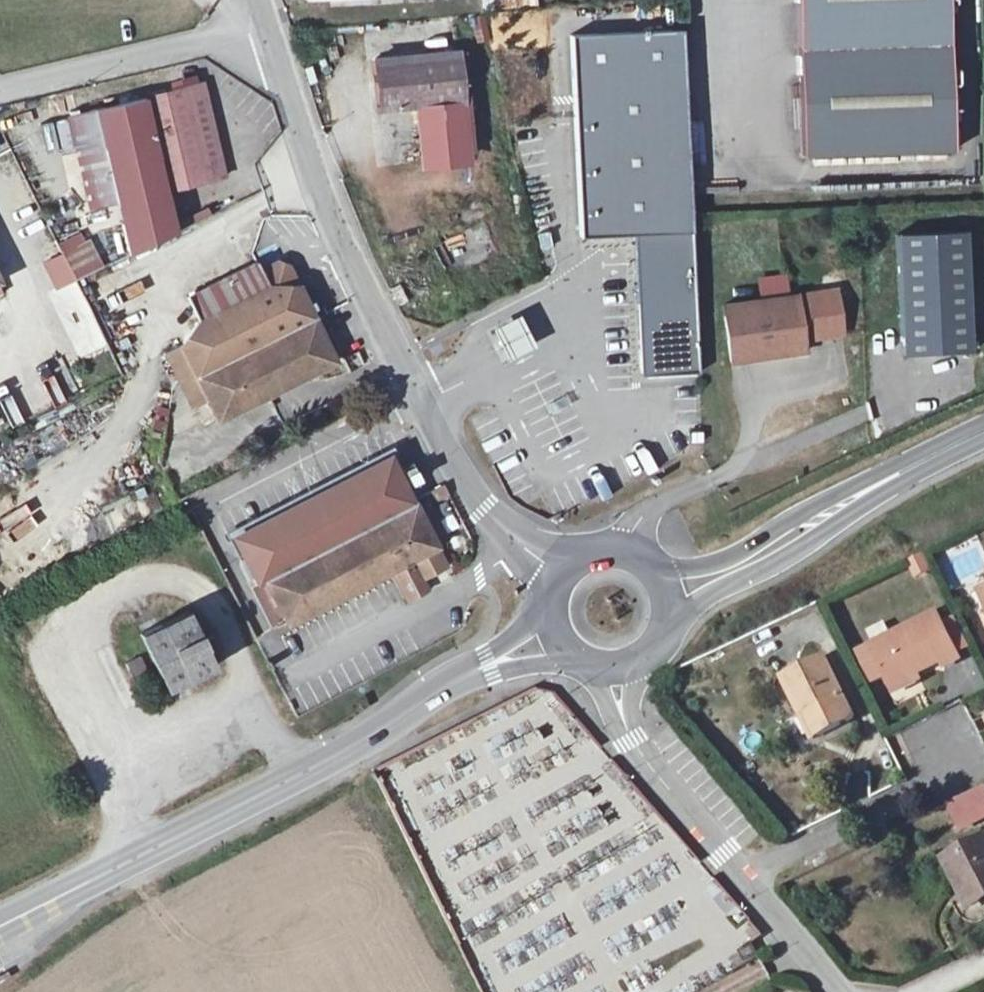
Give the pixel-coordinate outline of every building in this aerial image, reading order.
[(802,155),(954,150),(949,0),(797,0),(802,155)] [(633,233),(640,375),(700,373),(681,28),(570,35),(581,236),(633,233)] [(418,105),(462,100),(457,51),(442,52),(442,45),(429,46),(429,53),(374,59),(378,109),(418,105)] [(102,107),(123,199),(165,189),(225,176),(203,84),(102,107)] [(462,100),(418,105),(423,155),(467,151),(462,100)] [(98,205),(123,199),(102,107),(77,113),(98,205)] [(165,189),(123,199),(135,251),(175,231),(165,189)] [(974,351),(967,230),(896,234),(903,355),(974,351)] [(61,254),(42,264),(55,292),(103,268),(85,231),(56,244),(61,254)] [(805,352),(803,339),(843,334),(837,289),(786,296),(784,276),(759,279),(762,300),(723,305),(731,362),(805,352)] [(307,304),(301,293),(297,286),(268,286),(198,321),(181,344),(165,352),(183,388),(199,380),(218,418),(334,361),(313,318),(307,304)] [(305,292),(301,293),(307,304),(313,318),(317,316),(311,303),(305,292)] [(311,303),(317,316),(323,313),(317,300),(311,303)] [(484,331),(502,365),(539,347),(521,312),(484,331)] [(396,452),(232,538),(257,586),(280,630),(392,571),(406,598),(426,587),(420,577),(445,564),(436,548),(443,545),(419,499),(411,483),(420,478),(414,468),(406,472),(396,452)] [(177,488),(197,478),(186,458),(167,468),(177,488)] [(426,495),(430,503),(448,493),(443,485),(426,495)] [(430,503),(426,495),(419,499),(443,545),(450,541),(430,503)] [(924,552),(909,560),(917,577),(933,569),(924,552)] [(185,611),(139,633),(166,689),(212,668),(185,611)] [(892,686),(917,674),(942,661),(945,666),(960,659),(937,613),(871,646),(892,686)] [(125,664),(134,683),(149,676),(140,657),(125,664)] [(825,658),(784,678),(802,713),(806,712),(818,737),(855,719),(825,658)] [(917,674),(892,686),(894,692),(920,679),(917,674)] [(945,801),(959,830),(983,818),(983,782),(945,801)] [(945,861),(969,908),(983,901),(983,841),(945,861)]
